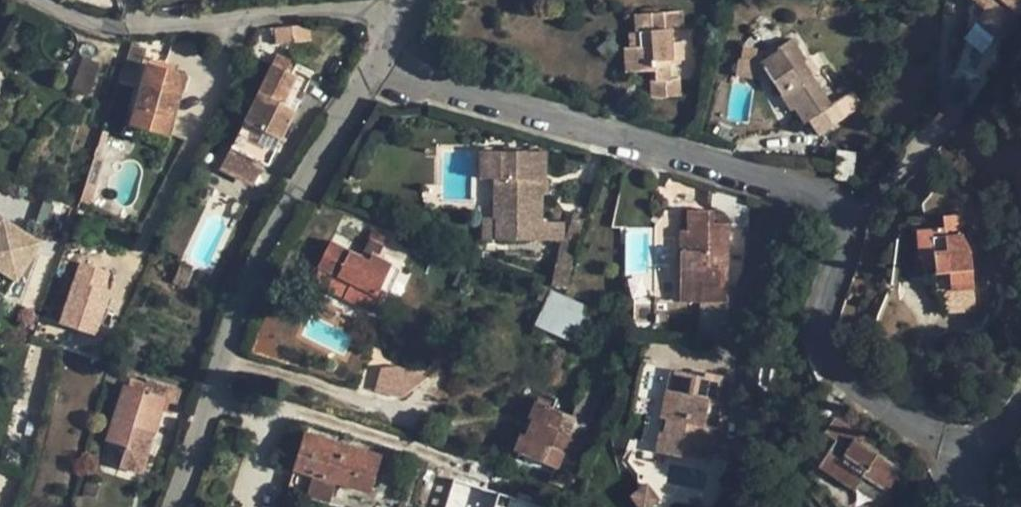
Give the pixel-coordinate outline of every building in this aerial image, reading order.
[(1020,10),(1020,0),(972,0),(985,11),(981,15),(1001,33),(1020,10)] [(681,12),(634,15),(636,32),(637,32),(638,48),(629,48),(622,49),(623,72),(649,71),(655,70),(655,81),(670,80),(668,60),(682,60),(681,42),(672,43),(671,29),(681,28),(681,12)] [(308,25),(274,28),(276,45),(310,41),(308,25)] [(636,32),(628,33),(629,48),(638,48),(637,32),(636,32)] [(805,59),(791,38),(778,47),(779,49),(760,62),(792,111),(795,109),(804,124),(809,120),(830,105),(812,76),(802,61),(805,59)] [(757,48),(742,46),(740,59),(755,61),(757,48)] [(805,59),(802,61),(812,76),(816,73),(835,102),(842,97),(814,53),(805,59)] [(296,64),(277,54),(272,64),(291,73),(296,64)] [(100,63),(84,57),(78,72),(95,77),(100,63)] [(740,59),(737,58),(735,75),(756,78),(759,61),(755,61),(740,59)] [(147,65),(141,63),(125,123),(131,124),(147,65)] [(272,64),(230,148),(268,166),(309,82),(291,73),(272,64)] [(185,75),(147,65),(131,124),(168,135),(185,75)] [(681,97),(680,80),(670,80),(655,81),(649,81),(650,99),(681,97)] [(856,96),(852,90),(842,97),(835,102),(834,102),(839,109),(856,96)] [(853,112),(856,96),(839,109),(845,118),(853,112)] [(839,109),(834,102),(830,105),(809,120),(819,135),(845,118),(839,109)] [(131,124),(125,123),(122,134),(164,146),(168,135),(131,124)] [(560,241),(563,242),(563,222),(541,222),(541,180),(544,181),(545,152),(483,151),(481,152),(480,154),(480,179),(494,179),(494,217),(483,217),(483,239),(560,241)] [(837,152),(834,179),(852,181),(855,153),(837,152)] [(736,198),(719,193),(719,208),(724,211),(728,214),(732,218),(735,223),(744,223),(746,203),(740,200),(736,198)] [(61,235),(67,209),(44,204),(38,229),(61,235)] [(713,210),(687,210),(687,231),(680,230),(680,251),(684,250),(684,303),(699,302),(699,308),(704,308),(714,338),(724,335),(726,332),(727,325),(727,303),(728,267),(728,223),(713,224),(713,210)] [(574,211),(565,242),(578,245),(587,215),(574,211)] [(944,227),(916,229),(918,258),(923,257),(933,257),(935,274),(937,293),(943,292),(945,313),(970,311),(972,310),(974,310),(975,307),(976,305),(972,271),(970,252),(962,236),(960,214),(943,216),(944,227)] [(14,281),(37,244),(0,221),(0,272),(14,281)] [(976,249),(969,233),(962,236),(970,252),(976,249)] [(560,241),(555,264),(572,268),(578,245),(565,242),(563,242),(560,241)] [(369,261),(330,243),(317,268),(318,269),(312,282),(369,311),(380,288),(391,264),(372,255),(369,261)] [(997,250),(987,250),(987,282),(998,281),(997,250)] [(933,257),(923,257),(924,275),(935,274),(933,257)] [(61,326),(98,334),(112,270),(75,262),(61,326)] [(401,269),(391,264),(380,288),(389,293),(401,269)] [(572,268),(555,264),(551,284),(567,289),(572,268)] [(192,271),(180,266),(174,282),(186,287),(192,271)] [(0,272),(0,292),(5,295),(13,280),(0,272)] [(535,323),(551,330),(560,307),(564,298),(549,292),(535,323)] [(564,298),(560,307),(586,318),(590,309),(564,298)] [(560,307),(551,330),(569,338),(573,330),(581,333),(587,319),(586,318),(560,307)] [(58,313),(49,308),(41,332),(51,337),(58,313)] [(430,376),(421,363),(396,381),(406,395),(408,394),(430,376)] [(663,432),(658,431),(654,452),(692,460),(692,458),(709,461),(715,435),(709,434),(716,403),(718,403),(722,397),(719,390),(722,376),(705,373),(705,374),(703,375),(701,375),(696,375),(669,370),(659,418),(665,419),(663,432)] [(445,384),(436,372),(430,376),(408,394),(417,406),(445,384)] [(144,384),(130,379),(127,387),(142,391),(144,384)] [(181,390),(145,380),(144,384),(142,391),(127,387),(126,386),(109,440),(125,446),(119,466),(142,473),(154,434),(152,433),(162,400),(177,404),(181,390)] [(715,435),(722,397),(718,403),(716,403),(709,434),(715,435)] [(541,423),(548,407),(534,402),(528,418),(530,419),(524,435),(522,433),(514,451),(528,456),(535,441),(538,443),(545,424),(541,423)] [(575,418),(548,407),(541,423),(545,424),(538,443),(535,441),(528,456),(556,468),(570,431),(578,434),(583,421),(575,418)] [(856,433),(833,417),(823,433),(835,440),(817,468),(853,490),(862,477),(887,493),(902,470),(852,438),(856,433)] [(381,455),(304,432),(287,489),(329,501),(335,483),(369,493),(381,455)] [(741,440),(715,435),(709,461),(733,465),(741,440)] [(104,442),(99,463),(117,468),(123,447),(104,442)] [(887,493),(862,477),(853,490),(878,506),(887,493)] [(87,495),(97,497),(100,484),(90,482),(87,495)] [(542,502),(451,484),(446,506),(541,506),(542,502)] [(646,484),(629,496),(636,506),(648,506),(657,501),(646,484)]
